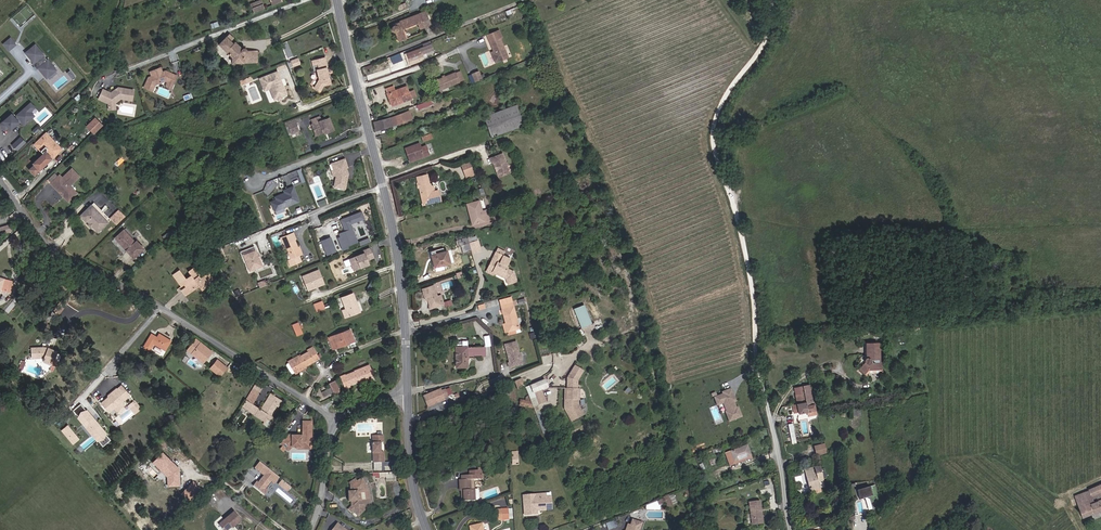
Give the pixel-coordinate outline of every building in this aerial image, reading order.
[(265,9),(261,0),(250,4),(254,13),(265,9)] [(419,29),(431,25),(426,12),(415,15),(399,22),(399,23),(395,25),(392,28),(392,29),(393,31),(395,32),(399,42),(406,39),(402,29),(417,23),(419,29)] [(492,53),(496,63),(509,59),(501,39),(503,38),(500,30),(488,35),(495,52),(492,53)] [(243,48),(242,49),(235,42),(234,44),(230,41),(234,38),(229,34),(219,45),(232,58),(234,58),(234,63),(254,63),(254,51),(247,51),(246,49),(244,48),(243,48)] [(7,52),(14,45),(9,39),(1,45),(7,52)] [(407,55),(406,56),(408,63),(410,63),(410,64),(424,59),(422,55),(433,50),(431,45),(407,54),(407,55)] [(53,70),(33,46),(24,54),(31,63),(33,65),(32,67),(35,70),(37,69),(44,78),(53,70)] [(435,55),(433,50),(422,55),(424,59),(435,55)] [(401,52),(390,56),(393,63),(403,59),(401,52)] [(325,67),(326,67),(323,57),(310,61),(311,66),(316,65),(317,69),(315,70),(317,80),(313,88),(318,91),(321,86),(329,84),(325,67)] [(174,85),(177,77),(165,71),(162,73),(160,67),(149,72),(151,76),(148,78),(144,88),(152,92),(155,84),(164,81),(167,82),(174,85)] [(68,71),(64,73),(70,80),(73,77),(68,71)] [(464,80),(460,71),(455,73),(459,82),(464,80)] [(468,76),(471,83),(482,79),(479,71),(468,76)] [(279,83),(278,84),(272,72),(256,80),(260,88),(266,86),(268,89),(273,99),(277,98),(280,96),(283,95),(280,91),(283,90),(279,83)] [(447,87),(459,82),(455,73),(438,80),(442,89),(447,87)] [(400,103),(417,97),(414,90),(408,92),(406,86),(395,91),(393,86),(386,89),(387,93),(391,103),(399,100),(400,103)] [(103,90),(99,100),(109,103),(110,104),(113,103),(116,102),(121,99),(132,101),(134,91),(118,88),(111,93),(103,90)] [(29,111),(33,107),(29,102),(24,106),(29,111)] [(491,137),(523,125),(516,107),(520,106),(519,104),(484,116),(491,137)] [(19,120),(23,124),(33,115),(29,111),(24,106),(15,115),(17,118),(15,119),(10,114),(0,123),(0,126),(3,130),(7,127),(9,129),(19,120)] [(392,126),(412,119),(409,111),(390,118),(374,122),(376,130),(392,126)] [(327,133),(334,130),(330,118),(322,121),(320,117),(311,120),(313,124),(315,128),(313,129),(316,134),(326,130),(327,133)] [(93,134),(101,126),(95,119),(86,127),(93,134)] [(298,129),(296,121),(288,124),(291,132),(298,129)] [(46,151),(47,152),(35,163),(41,170),(62,150),(46,133),(34,145),(40,152),(45,147),(47,150),(46,151)] [(422,136),(424,141),(433,138),(431,133),(422,136)] [(18,151),(25,144),(20,139),(13,145),(18,151)] [(411,159),(411,161),(429,155),(427,149),(422,151),(421,148),(419,144),(406,149),(409,159),(411,159)] [(510,173),(502,153),(490,158),(491,163),(493,162),(496,169),(497,169),(498,171),(496,171),(499,177),(510,173)] [(346,176),(346,175),(348,174),(346,168),(348,167),(345,159),(331,164),(334,170),(335,176),(336,177),(334,187),(345,189),(348,176),(346,176)] [(70,201),(79,192),(72,184),(81,175),(74,167),(64,176),(62,174),(52,182),(62,192),(63,192),(65,193),(65,195),(70,201)] [(472,177),(470,167),(462,169),(465,179),(472,177)] [(427,175),(416,178),(418,183),(419,188),(420,193),(422,195),(425,205),(441,201),(438,191),(434,192),(432,184),(429,185),(427,175)] [(299,201),(293,186),(284,190),(285,193),(281,194),(282,195),(276,198),(277,200),(271,202),(275,211),(299,201)] [(100,231),(112,219),(96,201),(82,215),(88,221),(89,220),(91,223),(93,223),(94,224),(95,226),(100,231)] [(486,213),(483,214),(482,211),(479,201),(469,204),(474,224),(488,220),(486,213)] [(500,221),(506,220),(504,210),(498,212),(500,221)] [(12,231),(10,224),(0,227),(0,234),(12,231)] [(345,247),(357,242),(354,234),(353,234),(351,229),(341,233),(344,240),(340,241),(343,249),(346,248),(345,247)] [(137,241),(135,242),(124,231),(115,239),(124,248),(126,246),(128,248),(126,250),(134,258),(144,249),(137,241)] [(301,255),(297,247),(292,233),(280,238),(283,245),(285,244),(291,259),(288,260),(291,266),(301,262),(299,256),(301,255)] [(322,248),(332,245),(330,237),(320,240),(322,248)] [(469,243),(467,239),(467,237),(456,240),(458,245),(461,244),(463,252),(471,250),(469,243)] [(472,252),(480,250),(478,240),(476,241),(469,243),(471,250),(472,252)] [(258,255),(254,246),(240,252),(241,256),(244,255),(250,271),(262,266),(259,258),(258,255)] [(368,260),(374,258),(370,247),(362,250),(364,253),(348,259),(353,271),(370,265),(368,260)] [(224,260),(219,248),(212,251),(216,263),(224,260)] [(443,265),(450,263),(447,251),(439,253),(438,249),(431,251),(436,271),(444,268),(443,265)] [(506,267),(510,259),(495,252),(488,268),(492,271),(491,272),(495,274),(502,278),(503,277),(506,278),(508,284),(517,281),(514,272),(507,269),(506,267)] [(201,290),(209,284),(204,276),(199,280),(197,277),(199,276),(194,268),(188,272),(191,276),(186,279),(179,270),(173,274),(182,286),(184,284),(186,287),(181,291),(185,296),(195,289),(194,287),(198,285),(199,286),(201,290)] [(322,285),(320,279),(322,278),(318,269),(302,276),(306,287),(311,285),(313,289),(322,285)] [(209,284),(214,280),(209,272),(204,276),(209,284)] [(181,287),(182,286),(173,274),(172,275),(181,287)] [(10,281),(3,279),(1,289),(7,291),(10,281)] [(443,289),(452,285),(450,280),(441,284),(443,289)] [(59,288),(64,292),(70,286),(64,281),(59,288)] [(441,294),(437,295),(433,284),(421,288),(425,297),(428,296),(429,298),(431,303),(433,306),(439,303),(440,305),(444,303),(441,294)] [(345,318),(360,312),(353,293),(341,298),(346,309),(342,311),(345,318)] [(502,309),(513,307),(511,301),(500,305),(501,310),(502,309)] [(580,327),(591,324),(586,304),(575,307),(580,327)] [(514,329),(518,328),(513,307),(502,309),(506,324),(505,324),(507,331),(508,331),(508,333),(509,336),(515,334),(514,329)] [(474,321),(463,324),(464,330),(475,327),(474,321)] [(296,336),(302,333),(298,323),(292,325),(296,336)] [(350,330),(328,338),(333,349),(349,343),(350,345),(355,344),(350,330)] [(153,344),(165,350),(170,341),(159,334),(157,338),(156,339),(150,336),(143,348),(149,351),(153,344)] [(203,363),(211,352),(196,340),(186,353),(190,356),(192,354),(203,363)] [(521,354),(519,353),(516,342),(504,345),(507,354),(508,354),(508,356),(507,357),(509,363),(507,363),(508,368),(521,365),(520,360),(522,359),(521,354)] [(883,362),(881,362),(881,342),(869,342),(869,357),(867,357),(865,359),(867,362),(861,369),(865,373),(869,369),(883,369),(883,362)] [(57,360),(54,358),(57,352),(48,348),(48,346),(43,345),(43,347),(31,348),(32,359),(44,358),(42,361),(54,366),(57,365),(58,362),(57,360)] [(481,357),(481,356),(481,347),(458,347),(458,357),(456,357),(456,367),(467,367),(467,357),(481,357)] [(308,352),(287,364),(287,365),(291,373),(293,374),(295,373),(319,359),(312,348),(307,350),(308,352)] [(224,380),(231,371),(217,359),(207,372),(217,380),(219,376),(224,380)] [(370,379),(372,375),(370,370),(371,369),(369,364),(354,370),(346,374),(345,373),(339,376),(345,389),(351,387),(350,386),(359,382),(358,381),(361,380),(362,383),(370,379)] [(585,371),(576,366),(569,378),(568,389),(566,389),(566,410),(572,422),(585,415),(580,405),(581,389),(578,389),(579,381),(585,371)] [(519,389),(524,387),(521,378),(515,381),(519,389)] [(533,393),(547,387),(544,380),(530,385),(533,393)] [(260,389),(261,389),(263,384),(258,381),(255,386),(256,386),(260,389)] [(334,393),(340,391),(335,381),(329,383),(334,393)] [(121,401),(129,394),(121,385),(116,389),(116,388),(112,391),(113,392),(111,394),(110,393),(107,395),(108,396),(100,403),(108,412),(113,407),(121,401)] [(794,391),(797,410),(806,408),(807,412),(814,410),(810,385),(797,387),(798,391),(794,391)] [(247,401),(251,404),(260,389),(256,386),(247,401)] [(441,389),(423,396),(428,407),(435,404),(435,403),(437,402),(438,402),(445,399),(444,397),(448,396),(445,389),(441,391),(441,389)] [(741,417),(741,416),(737,407),(735,408),(731,397),(733,396),(730,389),(721,393),(722,394),(713,398),(716,406),(722,403),(726,412),(725,412),(728,422),(741,417)] [(544,391),(535,394),(539,406),(548,402),(544,391)] [(275,419),(272,417),(281,401),(271,394),(260,410),(252,405),(249,411),(248,411),(253,414),(254,413),(267,422),(269,419),(273,422),(275,419)] [(481,406),(484,409),(489,404),(486,400),(481,406)] [(116,410),(124,404),(121,401),(113,407),(116,410)] [(242,406),(249,411),(252,405),(251,404),(247,401),(245,401),(242,406)] [(136,411),(140,408),(136,403),(132,406),(136,411)] [(108,438),(90,415),(81,404),(73,411),(100,445),(101,445),(102,446),(103,445),(108,441),(109,440),(108,438)] [(839,419),(846,418),(844,411),(837,413),(839,419)] [(506,423),(512,421),(511,414),(506,417),(501,412),(498,415),(504,420),(499,426),(504,428),(506,423)] [(313,444),(312,422),(304,422),(304,436),(297,437),(295,438),(292,435),(283,444),(290,451),(293,448),(299,448),(307,447),(307,444),(313,444)] [(793,424),(789,425),(792,445),(797,444),(793,424)] [(73,433),(67,425),(62,430),(66,436),(67,435),(67,436),(69,435),(73,433)] [(380,436),(376,436),(376,442),(375,442),(375,453),(376,453),(378,452),(378,457),(376,457),(376,462),(379,462),(384,462),(387,462),(386,452),(384,452),(383,442),(386,442),(386,436),(384,436),(384,432),(380,432),(380,436)] [(78,439),(73,433),(69,435),(67,436),(67,435),(66,436),(72,443),(78,439)] [(168,445),(162,440),(159,444),(164,449),(168,445)] [(826,444),(816,446),(818,457),(829,455),(826,444)] [(729,463),(750,455),(746,445),(725,453),(729,463)] [(177,470),(170,463),(171,461),(162,453),(155,461),(163,469),(161,470),(167,477),(168,486),(180,486),(179,470),(177,470)] [(729,463),(730,466),(751,457),(750,455),(729,463)] [(280,479),(261,463),(256,469),(265,476),(259,483),(258,483),(255,487),(266,496),(269,491),(267,490),(273,483),(275,484),(280,479)] [(820,481),(825,480),(820,466),(816,467),(817,471),(807,474),(812,491),(823,488),(820,481)] [(470,489),(470,479),(481,479),(481,467),(477,467),(477,470),(469,470),(469,475),(461,475),(461,480),(459,480),(460,490),(465,490),(465,501),(477,500),(478,499),(478,490),(477,489),(470,489)] [(288,491),(291,486),(281,479),(278,485),(288,491)] [(356,483),(352,487),(353,491),(350,492),(351,496),(353,496),(353,499),(352,499),(352,503),(355,503),(355,507),(351,512),(356,515),(357,512),(362,516),(370,504),(368,487),(361,479),(356,483)] [(190,502),(201,491),(193,483),(187,490),(189,492),(184,497),(190,502)] [(872,509),(881,506),(875,485),(856,490),(859,500),(866,498),(869,499),(872,509)] [(1100,510),(1100,485),(1090,489),(1091,490),(1079,495),(1084,506),(1082,506),(1086,515),(1100,510)] [(546,494),(523,496),(525,515),(537,515),(537,508),(539,508),(539,510),(545,510),(544,504),(551,504),(550,493),(545,494),(546,494)] [(657,499),(659,505),(666,503),(667,506),(677,503),(674,494),(657,499)] [(854,500),(854,514),(862,514),(862,500),(854,500)] [(760,512),(760,510),(759,501),(748,502),(750,520),(761,519),(760,512)] [(501,520),(508,519),(508,508),(500,509),(501,520)] [(243,521),(236,512),(220,525),(223,529),(229,529),(234,526),(235,528),(243,521)] [(642,523),(633,519),(628,529),(639,529),(642,523)] [(609,529),(615,527),(612,521),(606,523),(609,529)]
